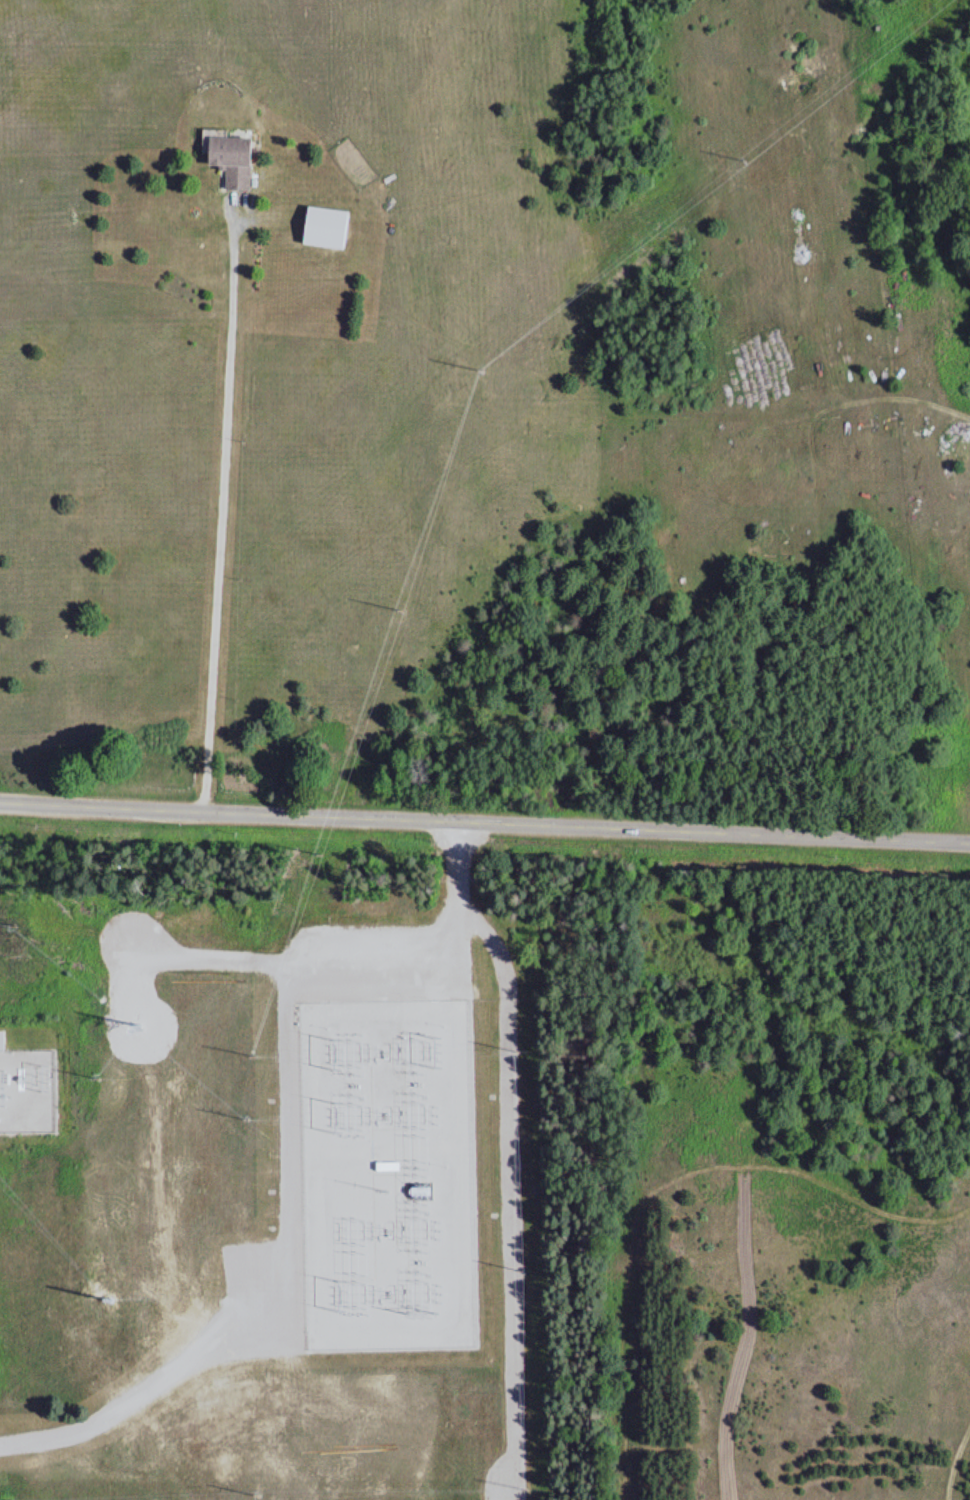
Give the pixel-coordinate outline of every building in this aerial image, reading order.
[(249,189),(251,136),(201,134),(200,165),(224,166),(223,188),(249,189)] [(298,244),(342,248),(346,210),(302,206),(298,244)] [(374,1157),(399,1157),(399,1169),(375,1169),(374,1157)]
